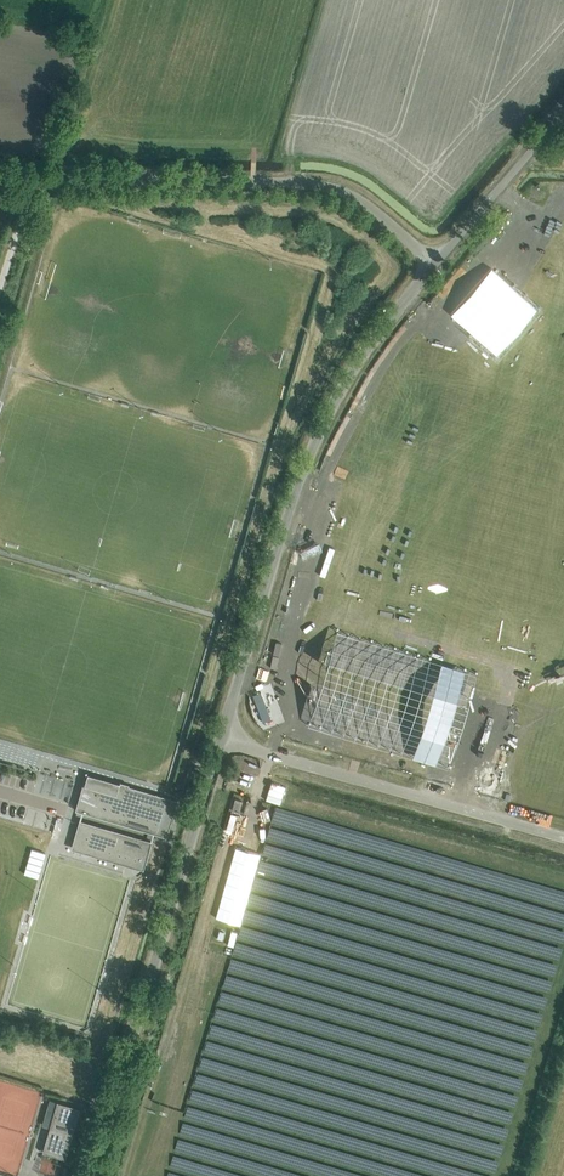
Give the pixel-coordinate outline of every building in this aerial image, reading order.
[(274,670),(291,674),(293,667),(276,663),(274,670)] [(265,691),(257,692),(261,716),(269,715),(265,691)] [(79,800),(76,811),(166,837),(177,800),(87,774),(80,797),(78,796),(77,799),(79,800)] [(150,841),(81,820),(73,847),(143,868),(150,841)] [(44,1151),(64,1156),(64,1158),(65,1158),(80,1108),(57,1101),(57,1103),(58,1103),(44,1151)]
